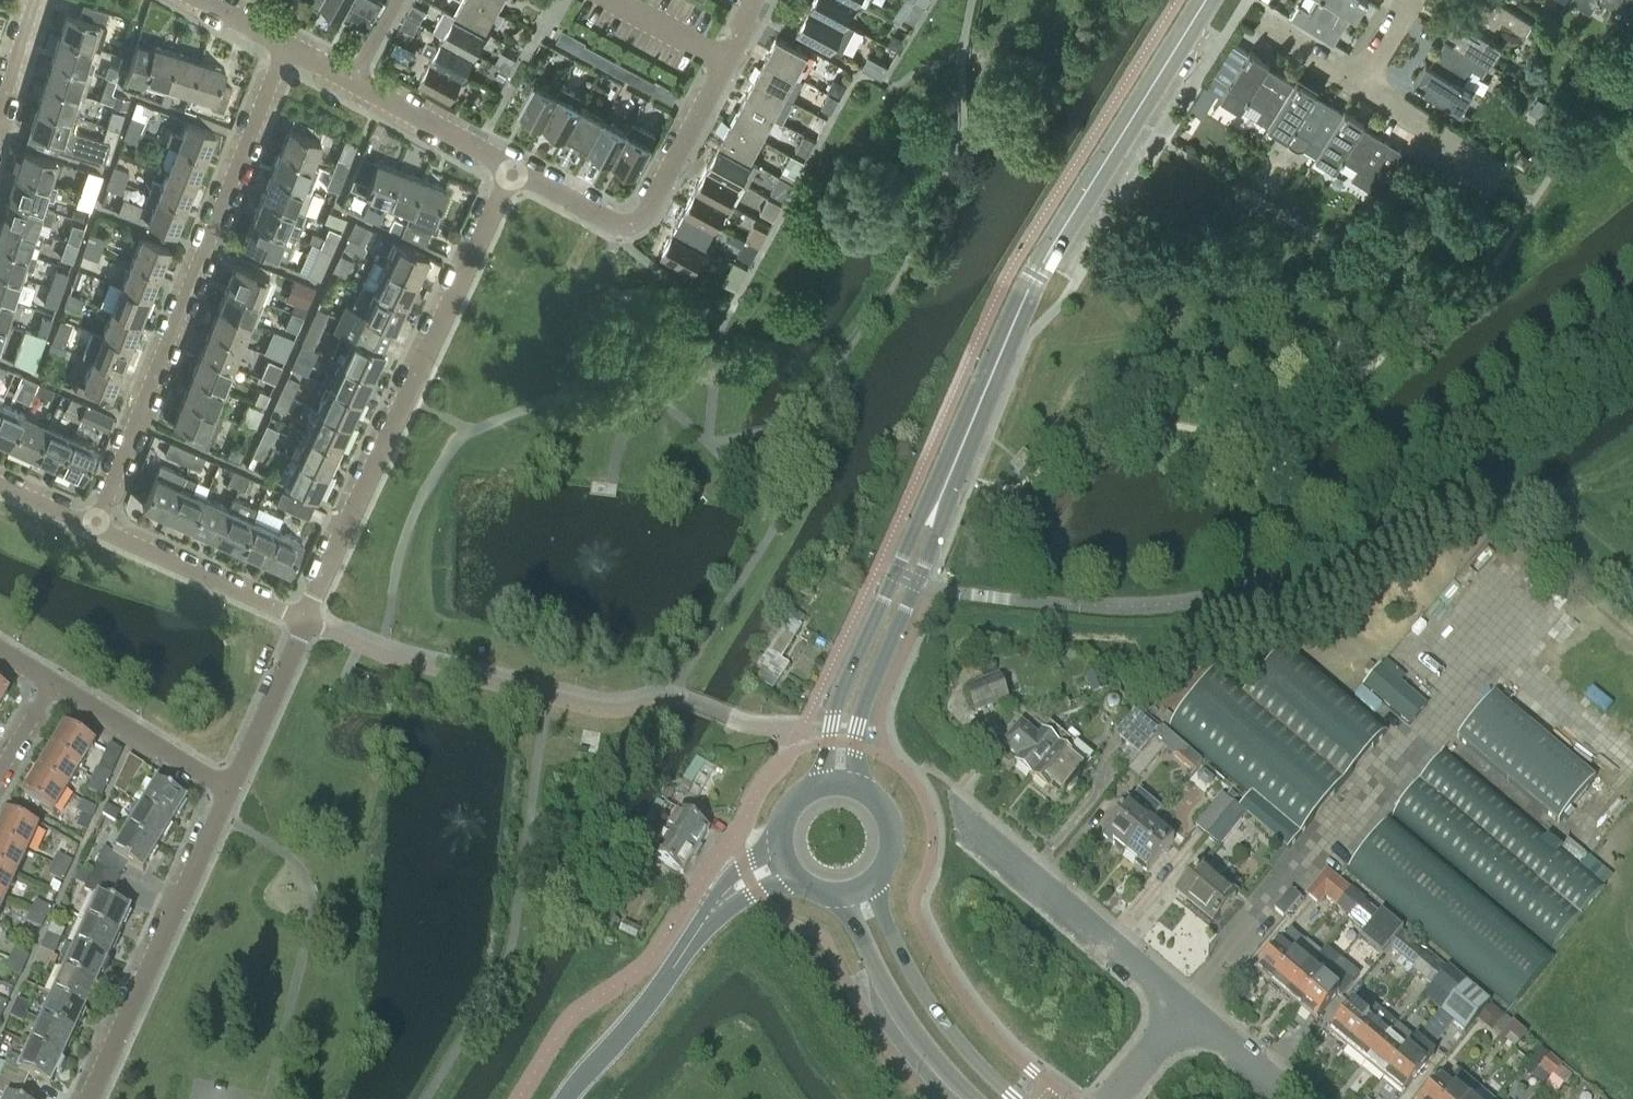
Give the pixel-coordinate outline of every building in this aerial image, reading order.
[(343,10),(349,0),(324,0),(343,10)] [(343,10),(367,23),(380,0),(349,0),(343,10)] [(497,7),(484,0),(460,0),(454,11),(485,28),(497,7)] [(810,2),(844,20),(854,0),(811,0),(810,2)] [(904,16),(914,22),(927,0),(913,0),(904,16)] [(1309,9),(1299,3),(1292,16),(1334,42),(1351,13),(1356,15),(1365,0),(1315,0),(1309,9)] [(1490,60),(1502,40),(1492,35),(1502,19),(1512,25),(1526,34),(1534,21),(1520,12),(1499,0),(1470,0),(1461,15),(1456,12),(1444,31),(1449,34),(1490,60)] [(1613,5),(1607,15),(1619,23),(1632,1),(1632,0),(1604,0),(1613,5)] [(406,13),(418,19),(424,8),(412,2),(406,13)] [(844,20),(810,2),(798,26),(837,47),(842,50),(855,26),(844,20)] [(60,35),(93,45),(100,21),(105,23),(109,11),(84,3),(81,16),(67,12),(60,35)] [(473,49),(485,28),(454,11),(445,6),(433,28),(442,33),(473,49)] [(418,19),(406,13),(396,31),(408,37),(418,19)] [(580,52),(586,41),(563,28),(557,40),(580,52)] [(893,32),(887,43),(897,49),(903,38),(893,32)] [(462,71),(473,49),(442,33),(431,54),(462,71)] [(1490,60),(1449,34),(1431,63),(1426,60),(1414,80),(1460,108),(1472,88),(1463,82),(1473,66),(1483,72),(1490,60)] [(60,35),(53,59),(92,71),(96,60),(89,58),(93,45),(60,35)] [(765,56),(795,73),(807,51),(776,35),(765,56)] [(586,41),(580,52),(593,60),(600,48),(586,41)] [(1191,106),(1190,107),(1191,109),(1192,109),(1193,110),(1194,110),(1194,111),(1195,111),(1197,112),(1198,113),(1199,113),(1201,114),(1202,114),(1203,113),(1204,111),(1205,111),(1205,109),(1206,109),(1206,108),(1207,107),(1208,105),(1210,101),(1211,100),(1212,98),(1214,97),(1214,96),(1215,95),(1216,95),(1218,94),(1220,94),(1222,93),(1225,82),(1226,81),(1226,80),(1227,79),(1227,78),(1229,76),(1230,73),(1231,73),(1231,72),(1232,71),(1233,70),(1234,68),(1235,68),(1235,67),(1235,66),(1237,65),(1237,64),(1237,63),(1238,64),(1238,63),(1240,62),(1240,61),(1241,60),(1242,58),(1243,57),(1244,56),(1245,55),(1246,54),(1247,54),(1247,52),(1248,52),(1247,51),(1245,49),(1244,48),(1243,47),(1241,46),(1240,45),(1239,45),(1238,44),(1237,44),(1236,44),(1235,43),(1234,43),(1232,44),(1231,46),(1229,48),(1229,49),(1228,50),(1228,51),(1226,53),(1224,56),(1224,57),(1223,59),(1222,59),(1222,60),(1221,61),(1219,65),(1218,66),(1218,67),(1216,69),(1215,71),(1214,72),(1213,74),(1212,75),(1212,76),(1211,77),(1210,78),(1210,79),(1209,80),(1208,81),(1207,82),(1207,83),(1206,83),(1205,84),(1203,85),(1201,89),(1200,91),(1199,92),(1199,93),(1198,95),(1197,95),(1197,96),(1196,96),(1196,97),(1194,99),(1191,105),(1191,106)] [(168,85),(179,52),(154,44),(152,51),(137,46),(127,77),(152,84),(153,80),(168,85)] [(600,48),(593,60),(607,67),(613,56),(600,48)] [(1269,126),(1294,83),(1266,66),(1270,61),(1250,49),(1221,96),(1240,109),(1246,98),(1263,109),(1257,119),(1269,126)] [(168,85),(192,92),(202,59),(179,52),(168,85)] [(462,71),(431,54),(419,76),(449,93),(462,71)] [(613,56),(607,67),(621,75),(628,63),(613,56)] [(765,56),(753,78),(784,94),(795,73),(765,56)] [(862,66),(881,76),(887,66),(868,56),(862,66)] [(53,59),(46,82),(78,92),(85,94),(92,71),(53,59)] [(202,59),(192,92),(210,97),(207,105),(224,111),(231,86),(220,83),(225,66),(202,59)] [(628,63),(621,75),(635,82),(641,71),(628,63)] [(109,67),(106,76),(108,76),(117,79),(120,68),(113,65),(109,67)] [(520,90),(526,93),(519,107),(543,120),(562,84),(563,82),(533,66),(520,90)] [(649,90),(655,78),(641,71),(635,82),(649,90)] [(833,77),(827,89),(840,96),(846,84),(833,77)] [(655,78),(649,90),(673,103),(679,91),(655,78)] [(753,78),(742,99),(772,115),(777,107),(785,111),(792,99),(784,94),(753,78)] [(1294,83),(1269,126),(1288,138),(1290,145),(1297,149),(1305,147),(1317,155),(1342,112),(1314,95),(1318,90),(1298,78),(1294,83)] [(46,82),(38,105),(71,115),(78,92),(46,82)] [(579,104),(584,96),(562,84),(543,120),(566,132),(581,105),(579,104)] [(115,92),(112,103),(128,109),(131,98),(115,92)] [(821,106),(831,111),(839,97),(829,92),(821,106)] [(742,99),(730,120),(761,137),(772,115),(742,99)] [(130,120),(146,125),(147,122),(145,121),(147,114),(144,113),(146,105),(137,102),(130,120)] [(71,115),(38,105),(31,129),(62,138),(60,146),(105,160),(110,141),(67,128),(71,115)] [(566,132),(590,145),(604,118),(581,105),(566,132)] [(1342,112),(1317,155),(1336,166),(1342,156),(1359,166),(1353,177),(1376,191),(1402,149),(1362,125),(1365,120),(1345,108),(1342,112)] [(124,113),(113,110),(107,132),(118,135),(124,113)] [(590,145),(613,158),(627,130),(604,118),(590,145)] [(146,125),(130,120),(124,138),(140,143),(146,125)] [(730,120),(719,142),(749,158),(761,137),(730,120)] [(188,121),(178,146),(205,157),(215,132),(188,121)] [(627,130),(613,158),(636,170),(656,134),(632,121),(627,130)] [(281,150),(313,162),(322,140),(290,128),(281,150)] [(797,150),(807,155),(815,140),(806,135),(797,150)] [(719,142),(708,163),(738,179),(752,187),(764,165),(749,158),(719,142)] [(178,146),(169,170),(196,181),(205,157),(178,146)] [(25,149),(17,173),(50,184),(58,160),(25,149)] [(281,150),(273,172),(304,184),(311,187),(319,167),(312,164),(313,162),(281,150)] [(779,174),(794,182),(805,161),(790,153),(779,174)] [(351,187),(389,201),(401,169),(377,160),(377,161),(363,156),(351,187)] [(333,170),(346,175),(351,163),(338,158),(333,170)] [(708,163),(696,184),(727,200),(738,179),(708,163)] [(111,177),(126,182),(129,171),(114,166),(111,177)] [(80,193),(96,198),(104,175),(88,169),(80,193)] [(389,201),(412,210),(424,178),(401,169),(389,201)] [(186,205),(196,181),(169,170),(164,183),(155,179),(151,191),(186,205)] [(346,175),(333,170),(327,187),(339,192),(346,175)] [(273,172),(264,195),(295,207),(304,184),(273,172)] [(17,173),(10,196),(43,207),(50,184),(17,173)] [(794,182),(779,174),(770,190),(785,198),(794,182)] [(126,182),(111,177),(107,187),(122,193),(126,182)] [(424,178),(412,210),(434,218),(447,187),(424,178)] [(696,184),(685,206),(715,222),(727,200),(696,184)] [(176,230),(186,205),(151,191),(145,205),(124,197),(119,211),(148,223),(149,220),(176,230)] [(96,198),(80,193),(76,204),(92,210),(96,198)] [(264,195),(255,217),(286,230),(295,207),(264,195)] [(10,196),(3,220),(43,232),(47,233),(54,210),(43,207),(10,196)] [(769,196),(760,212),(773,219),(782,204),(769,196)] [(685,206),(673,227),(703,244),(715,222),(685,206)] [(368,207),(364,217),(379,224),(383,214),(368,207)] [(329,211),(325,221),(344,228),(347,217),(329,211)] [(406,224),(402,235),(425,244),(429,234),(416,229),(422,215),(412,211),(406,224)] [(286,230),(255,217),(245,242),(286,258),(296,234),(286,230)] [(402,235),(406,224),(394,219),(390,230),(402,235)] [(0,229),(0,244),(29,253),(32,242),(39,245),(43,232),(3,220),(0,229)] [(356,222),(349,237),(360,242),(367,227),(356,222)] [(745,238),(759,246),(767,230),(754,223),(745,238)] [(68,240),(80,243),(85,228),(73,224),(68,240)] [(322,244),(334,249),(342,233),(329,227),(322,244)] [(703,244),(673,227),(661,249),(692,266),(703,244)] [(87,244),(102,249),(106,238),(90,233),(87,244)] [(132,260),(160,272),(170,247),(142,235),(132,260)] [(759,246),(745,238),(737,254),(750,261),(759,246)] [(80,243),(68,240),(62,257),(74,261),(80,243)] [(397,240),(386,263),(418,278),(429,255),(397,240)] [(22,276),(29,253),(0,244),(0,269),(22,276)] [(102,249),(87,244),(83,255),(98,260),(102,249)] [(334,249),(322,244),(309,274),(322,279),(334,249)] [(345,277),(353,260),(341,254),(333,271),(345,277)] [(132,260),(122,285),(150,296),(160,272),(132,260)] [(735,289),(747,267),(733,260),(722,282),(735,289)] [(228,284),(260,296),(268,274),(237,262),(228,284)] [(407,302),(418,278),(386,263),(375,287),(379,289),(407,302)] [(78,268),(75,276),(89,281),(92,274),(78,268)] [(15,300),(22,276),(0,269),(0,295),(15,300)] [(52,285),(63,289),(68,273),(57,270),(52,285)] [(293,310),(306,315),(318,287),(306,282),(293,310)] [(69,293),(84,299),(88,288),(73,283),(69,293)] [(228,284),(219,307),(251,319),(260,296),(228,284)] [(63,289),(52,285),(46,302),(57,306),(63,289)] [(122,285),(113,309),(141,320),(150,296),(122,285)] [(407,302),(379,289),(375,287),(374,290),(363,285),(352,306),(346,303),(341,315),(347,318),(375,330),(380,321),(395,328),(407,302)] [(84,299),(69,293),(66,304),(81,309),(84,299)] [(7,323),(15,300),(0,295),(0,320),(7,323)] [(219,307),(210,330),(242,342),(251,319),(219,307)] [(113,309),(103,333),(131,345),(141,320),(113,309)] [(306,315),(293,310),(286,326),(298,332),(306,315)] [(341,315),(333,331),(342,335),(333,355),(375,375),(379,367),(377,366),(385,351),(381,349),(386,338),(374,332),(375,330),(347,318),(341,315)] [(38,332),(47,335),(52,321),(43,317),(38,332)] [(47,335),(38,332),(38,333),(11,324),(11,332),(12,338),(15,341),(21,345),(15,361),(35,369),(47,335)] [(210,330),(201,352),(233,364),(242,342),(210,330)] [(52,342),(67,347),(71,337),(56,332),(52,342)] [(103,333),(93,358),(121,369),(131,345),(103,333)] [(278,337),(270,354),(285,361),(293,344),(278,337)] [(67,347),(52,342),(49,353),(63,358),(67,347)] [(298,351),(291,367),(304,372),(311,356),(298,351)] [(201,352),(193,374),(224,386),(233,364),(201,352)] [(375,376),(375,375),(333,355),(332,356),(341,360),(330,383),(363,398),(373,375),(375,376)] [(111,394),(121,369),(93,358),(83,383),(78,382),(75,390),(99,400),(103,391),(111,394)] [(269,359),(262,376),(276,382),(284,365),(269,359)] [(193,374),(184,397),(215,410),(224,386),(193,374)] [(35,391),(39,382),(23,375),(19,383),(35,391)] [(282,390),(293,396),(300,381),(288,375),(282,390)] [(39,382),(35,391),(50,398),(54,389),(39,382)] [(330,383),(319,407),(351,423),(363,398),(330,383)] [(260,389),(255,401),(266,406),(271,394),(260,389)] [(293,396),(282,390),(274,407),(286,413),(293,396)] [(215,410),(184,397),(174,421),(189,427),(185,437),(207,446),(211,436),(214,437),(223,413),(215,410)] [(81,417),(87,403),(86,402),(86,404),(72,398),(68,406),(82,412),(80,417),(81,417)] [(11,445),(26,411),(2,400),(0,405),(0,440),(11,445)] [(87,403),(81,417),(107,429),(113,415),(87,403)] [(249,404),(242,421),(257,428),(264,410),(249,404)] [(319,407),(308,431),(340,446),(351,423),(319,407)] [(11,445),(35,456),(50,422),(26,411),(11,445)] [(35,456),(59,467),(74,433),(50,422),(35,456)] [(260,438),(273,444),(279,430),(267,424),(260,438)] [(308,431),(296,455),(329,470),(340,446),(308,431)] [(74,433),(59,467),(83,477),(98,443),(74,433)] [(273,444),(260,438),(253,455),(265,461),(273,444)] [(191,464),(196,452),(171,440),(165,452),(191,464)] [(232,447),(228,455),(240,461),(244,453),(232,447)] [(196,452),(191,464),(200,468),(206,456),(196,452)] [(317,496),(329,470),(296,455),(284,481),(317,496)] [(141,469),(136,483),(148,488),(153,473),(141,469)] [(238,487),(244,474),(235,470),(229,483),(238,487)] [(167,515),(181,484),(157,473),(143,505),(167,515)] [(244,474),(238,487),(248,492),(254,478),(244,474)] [(167,515),(191,526),(205,495),(193,489),(197,480),(187,476),(183,485),(181,484),(167,515)] [(275,502),(287,508),(293,495),(281,489),(275,502)] [(191,526),(216,537),(230,506),(205,495),(191,526)] [(309,518),(315,505),(293,495),(287,508),(309,518)] [(216,537),(239,548),(254,517),(230,506),(216,537)] [(239,548),(264,559),(278,528),(283,517),(259,506),(254,517),(239,548)] [(278,528),(264,559),(289,570),(303,539),(278,528)] [(757,667),(762,670),(756,680),(771,690),(788,665),(780,659),(788,645),(797,632),(786,624),(777,638),(768,651),(757,667)] [(1299,836),(1385,733),(1350,701),(1314,669),(1285,643),(1250,682),(1222,659),(1167,724),(1299,836)] [(1362,687),(1408,728),(1425,708),(1380,668),(1362,687)] [(1099,670),(1085,675),(1092,694),(1106,689),(1099,670)] [(966,686),(976,712),(1007,700),(998,674),(966,686)] [(8,693),(0,688),(0,707),(8,693)] [(1557,823),(1594,778),(1494,694),(1456,739),(1557,823)] [(1107,699),(1105,702),(1106,706),(1109,709),(1112,710),(1116,709),(1119,707),(1120,703),(1119,700),(1116,697),(1113,696),(1109,697),(1107,699)] [(1126,768),(1152,739),(1132,721),(1118,737),(1128,746),(1116,759),(1126,768)] [(1032,777),(1065,737),(1049,724),(1044,730),(1040,727),(1034,733),(1021,722),(1002,744),(1019,758),(1015,763),(1032,777)] [(51,750),(81,768),(95,745),(65,727),(51,750)] [(1153,737),(1173,754),(1180,746),(1160,729),(1153,737)] [(1065,737),(1032,777),(1047,790),(1051,785),(1062,794),(1083,769),(1074,761),(1074,760),(1066,754),(1074,745),(1065,737)] [(1111,791),(1122,800),(1164,749),(1153,740),(1111,791)] [(108,747),(99,767),(111,775),(121,753),(108,747)] [(51,750),(37,772),(67,790),(81,768),(51,750)] [(1444,753),(1394,814),(1552,947),(1603,887),(1444,753)] [(143,765),(129,756),(118,780),(130,787),(143,766),(143,765)] [(102,795),(111,775),(99,767),(98,770),(96,769),(87,789),(102,795)] [(67,790),(37,772),(23,795),(53,813),(67,790)] [(142,806),(172,825),(186,801),(169,791),(172,786),(159,778),(142,806)] [(667,784),(660,794),(668,799),(675,788),(667,784)] [(1286,850),(1298,836),(1249,794),(1237,808),(1232,804),(1206,836),(1220,847),(1246,816),(1286,850)] [(1221,796),(1195,826),(1204,833),(1230,803),(1221,796)] [(81,800),(76,811),(92,818),(96,807),(81,800)] [(142,806),(128,829),(158,848),(172,825),(142,806)] [(1124,855),(1150,823),(1129,806),(1102,837),(1124,855)] [(664,835),(694,854),(709,830),(678,812),(664,835)] [(27,853),(38,828),(6,814),(0,827),(0,841),(27,853)] [(1512,1009),(1554,958),(1388,821),(1347,871),(1512,1009)] [(1150,823),(1124,855),(1146,874),(1172,842),(1150,823)] [(95,863),(119,875),(124,867),(141,874),(158,848),(128,829),(113,853),(103,847),(95,863)] [(694,854),(664,835),(656,848),(652,856),(682,874),(694,854)] [(16,876),(27,853),(0,841),(0,869),(16,876)] [(53,865),(67,871),(71,862),(57,856),(53,865)] [(95,863),(89,877),(114,888),(117,879),(119,875),(95,863)] [(67,871),(53,865),(49,874),(63,881),(67,871)] [(5,900),(16,876),(0,869),(0,898),(5,900)] [(1211,928),(1235,899),(1200,870),(1175,899),(1211,928)] [(1335,907),(1351,888),(1349,890),(1326,870),(1305,895),(1318,906),(1325,898),(1335,907)] [(88,921),(119,935),(130,910),(108,901),(114,888),(89,877),(83,890),(99,897),(88,921)] [(1351,888),(1335,907),(1350,920),(1365,900),(1351,888)] [(1273,909),(1283,917),(1300,897),(1290,889),(1273,909)] [(1365,900),(1350,920),(1364,932),(1359,937),(1360,938),(1380,913),(1365,900)] [(31,912),(46,918),(50,909),(35,902),(31,912)] [(46,918),(31,912),(26,921),(41,928),(46,918)] [(1380,913),(1360,938),(1380,955),(1387,947),(1389,948),(1400,935),(1399,934),(1402,931),(1380,913)] [(88,921),(77,946),(107,960),(119,935),(88,921)] [(1271,984),(1305,944),(1290,931),(1257,972),(1271,984)] [(1400,935),(1389,948),(1413,968),(1411,970),(1413,971),(1428,953),(1426,952),(1424,955),(1400,935)] [(1271,984),(1286,996),(1320,956),(1305,944),(1271,984)] [(77,946),(65,970),(96,984),(107,960),(77,946)] [(1286,996),(1301,1009),(1340,961),(1326,949),(1320,956),(1286,996)] [(9,960),(24,967),(29,957),(14,950),(9,960)] [(37,957),(50,963),(53,956),(40,950),(37,957)] [(1428,953),(1413,971),(1432,986),(1446,969),(1428,953)] [(50,963),(37,957),(32,968),(45,973),(50,963)] [(24,967),(9,960),(5,970),(19,977),(24,967)] [(1340,961),(1301,1009),(1316,1021),(1338,995),(1342,998),(1359,977),(1340,961)] [(1446,969),(1432,986),(1449,1000),(1463,982),(1446,969)] [(65,970),(54,995),(85,1009),(96,984),(65,970)] [(1488,1004),(1464,984),(1439,1013),(1463,1034),(1488,1004)] [(54,995),(43,1020),(74,1034),(85,1009),(54,995)] [(1348,1049),(1380,1011),(1361,996),(1329,1033),(1348,1049)] [(14,1007),(26,1013),(28,1009),(23,1007),(24,1003),(17,1000),(14,1007)] [(26,1013),(14,1007),(9,1017),(22,1023),(26,1013)] [(1348,1049),(1367,1065),(1398,1027),(1380,1011),(1348,1049)] [(43,1020),(31,1045),(62,1059),(74,1034),(43,1020)] [(1274,1027),(1267,1035),(1273,1039),(1279,1031),(1274,1027)] [(1367,1065),(1385,1080),(1416,1042),(1398,1027),(1367,1065)] [(1522,1040),(1515,1048),(1526,1057),(1536,1044),(1526,1036),(1523,1040),(1522,1040)] [(1435,1058),(1417,1043),(1416,1042),(1385,1080),(1403,1096),(1435,1058)] [(23,1088),(29,1075),(50,1085),(62,1059),(31,1045),(24,1062),(8,1055),(0,1073),(0,1077),(23,1088)] [(1543,1091),(1561,1069),(1547,1057),(1545,1059),(1538,1053),(1530,1063),(1550,1080),(1542,1090),(1543,1091)] [(1543,1091),(1552,1098),(1553,1098),(1571,1078),(1561,1069),(1543,1091)] [(1466,1079),(1458,1073),(1447,1086),(1439,1080),(1424,1098),(1449,1098),(1466,1079)] [(23,1088),(0,1077),(0,1095),(6,1097),(6,1098),(17,1098),(23,1088)] [(1474,1086),(1466,1079),(1449,1098),(1463,1098),(1474,1086)]
